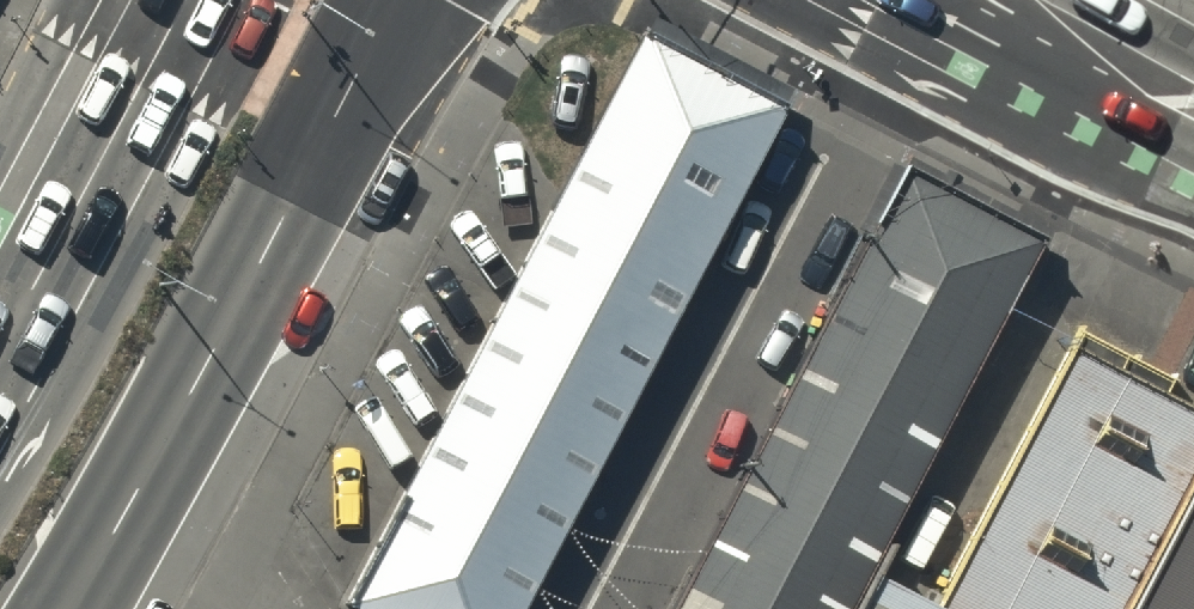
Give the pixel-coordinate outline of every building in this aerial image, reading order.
[(637,42),(344,608),(525,608),(782,115),(637,42)] [(893,153),(654,608),(831,608),(862,548),(1034,226),(893,153)] [(960,608),(1109,608),(1117,594),(1193,453),(1193,409),(1063,331),(927,589),(960,608)] [(1117,594),(1145,608),(1193,608),(1193,453),(1117,594)] [(862,548),(831,608),(960,608),(927,589),(862,548)]
